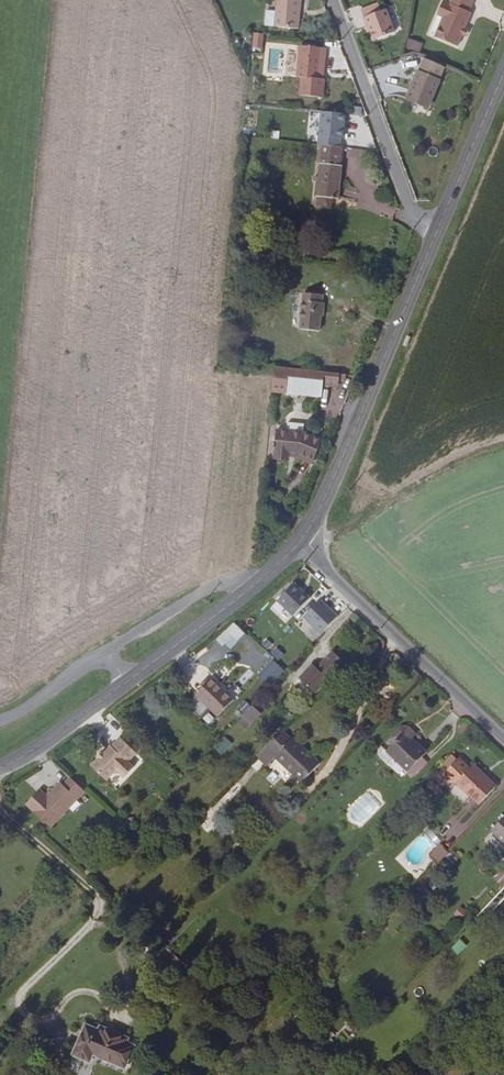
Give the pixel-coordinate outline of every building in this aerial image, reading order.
[(301,0),(277,0),(275,26),(298,28),(301,0)] [(447,0),(445,0),(439,14),(444,17),(443,18),(444,22),(442,26),(438,27),(436,33),(438,37),(457,45),(462,34),(465,28),(472,12),(469,10),(452,2),(447,0)] [(452,2),(469,10),(474,0),(453,0),(452,2)] [(386,1),(363,9),(366,18),(389,10),(386,1)] [(376,40),(397,33),(389,10),(366,18),(369,27),(372,26),(376,40)] [(252,50),(263,50),(264,34),(252,34),(252,50)] [(420,52),(422,43),(408,39),(405,49),(420,52)] [(321,77),(324,46),(301,44),(297,95),(323,97),(325,78),(321,77)] [(417,69),(405,101),(410,103),(425,108),(428,110),(441,79),(417,69)] [(408,109),(423,115),(425,108),(410,103),(408,109)] [(367,152),(368,143),(346,141),(346,150),(367,152)] [(338,201),(342,150),(322,148),(317,210),(331,212),(332,202),(338,201)] [(323,329),(327,294),(301,292),(298,327),(323,329)] [(327,374),(276,369),(275,392),(288,393),(288,395),(326,399),(327,374)] [(290,421),(289,430),(280,429),(277,455),(292,456),(292,452),(303,453),(320,459),(328,440),(310,431),(310,423),(290,421)] [(314,598),(297,583),(280,601),(296,616),(314,598)] [(323,601),(307,617),(323,634),(340,617),(323,601)] [(276,646),(270,653),(278,660),(284,654),(276,646)] [(305,678),(320,694),(351,664),(338,651),(321,668),(318,665),(305,678)] [(272,660),(259,678),(271,686),(284,668),(272,660)] [(200,694),(221,715),(237,700),(215,679),(200,694)] [(245,700),(237,706),(242,712),(250,706),(245,700)] [(263,713),(255,705),(241,720),(249,728),(263,713)] [(325,765),(288,728),(263,754),(274,764),(281,757),(308,783),(325,765)] [(394,739),(399,745),(392,752),(399,759),(414,774),(433,755),(417,739),(420,736),(413,728),(404,730),(394,739)] [(120,744),(118,743),(99,764),(114,778),(120,771),(128,770),(132,774),(141,764),(135,759),(143,749),(128,735),(120,744)] [(224,736),(213,748),(222,755),(232,743),(224,736)] [(384,756),(394,766),(399,759),(392,752),(387,748),(384,751),(384,753),(384,756)] [(471,772),(461,762),(445,777),(452,784),(459,784),(482,807),(501,789),(490,778),(486,781),(474,769),(471,772)] [(53,826),(88,790),(74,776),(67,784),(64,781),(50,794),(43,787),(29,802),(53,826)] [(206,832),(216,825),(210,818),(201,825),(206,832)] [(492,831),(503,842),(503,818),(492,831)] [(442,833),(450,841),(462,828),(454,820),(442,833)] [(442,844),(431,854),(439,862),(449,852),(442,844)] [(435,865),(415,875),(420,885),(440,875),(435,865)] [(490,905),(497,911),(503,904),(503,890),(490,905)] [(461,919),(468,911),(460,905),(453,913),(461,919)] [(450,947),(457,955),(467,946),(460,938),(450,947)] [(335,1035),(329,1028),(318,1038),(329,1050),(336,1043),(332,1039),(335,1035)] [(99,1033),(90,1029),(78,1056),(94,1064),(97,1056),(128,1070),(136,1049),(128,1044),(129,1042),(100,1029),(99,1033)]
